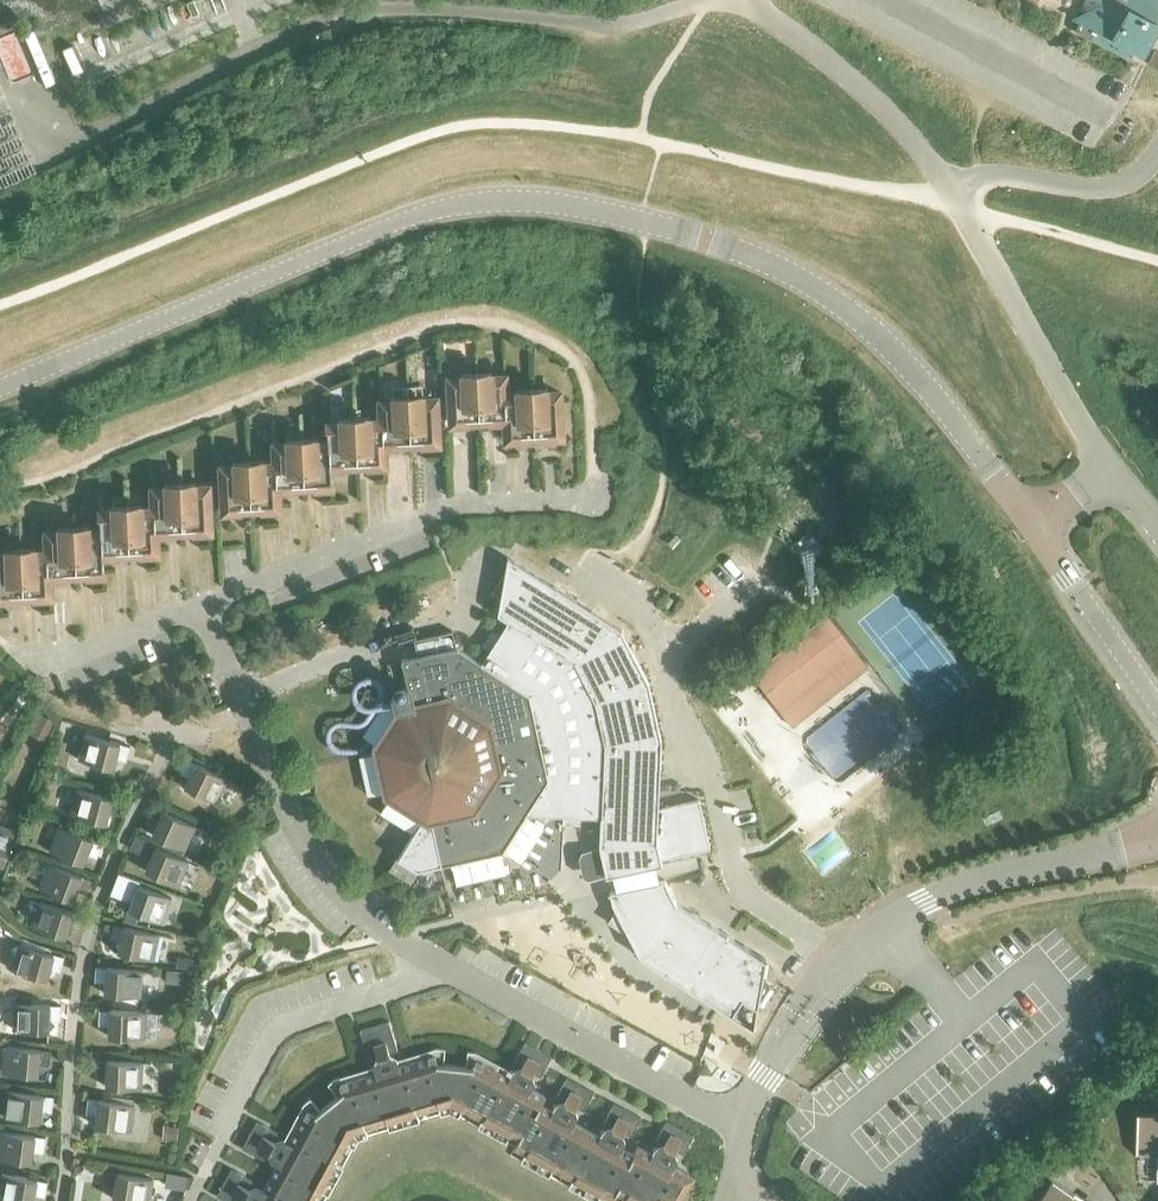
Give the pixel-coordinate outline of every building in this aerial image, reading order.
[(1127,58),(1133,47),(1147,43),(1157,22),(1157,0),(1083,0),(1075,16),(1095,27),(1089,38),(1127,58)] [(1149,62),(1157,67),(1157,51),(1155,50),(1149,62)] [(533,437),(531,392),(505,393),(504,374),(503,375),(506,439),(533,437)] [(506,439),(503,375),(476,376),(478,421),(505,420),(506,439)] [(451,422),(478,421),(476,376),(448,377),(451,422)] [(531,392),(533,437),(561,436),(559,391),(531,392)] [(407,399),(410,444),(438,442),(435,397),(407,399)] [(383,445),(410,444),(407,399),(380,400),(384,464),(383,445)] [(357,465),(384,464),(380,400),(381,419),(354,420),(357,465)] [(330,467),(357,465),(354,420),(327,422),(331,486),(330,467)] [(304,487),(331,486),(327,422),(328,441),(301,442),(304,487)] [(277,488),(304,487),(301,442),(274,444),(278,508),(278,507),(277,488)] [(251,509),(278,508),(274,444),(275,463),(248,464),(251,509)] [(223,510),(251,509),(248,464),(221,465),(223,510)] [(180,487),(182,532),(210,530),(207,485),(180,487)] [(156,533),(182,532),(180,487),(153,488),(156,552),(157,552),(156,533)] [(129,553),(156,552),(153,488),(152,488),(153,507),(127,508),(129,553)] [(103,555),(129,553),(127,508),(100,510),(103,574),(104,574),(103,555)] [(76,575),(103,574),(100,510),(99,510),(100,529),(74,530),(76,575)] [(50,576),(76,575),(74,530),(47,532),(50,595),(51,595),(50,576)] [(23,597),(50,595),(47,532),(46,532),(47,550),(21,552),(23,597)] [(671,546),(680,538),(675,533),(666,540),(671,546)] [(23,597),(21,552),(0,553),(0,598),(23,597)] [(603,743),(600,816),(598,845),(605,875),(661,863),(660,857),(709,846),(698,798),(657,807),(660,738),(648,680),(629,644),(620,628),(507,556),(504,572),(491,592),(500,597),(497,613),(507,620),(573,662),(579,673),(593,700),(603,743)] [(826,613),(750,671),(773,702),(792,726),(868,666),(826,613)] [(580,815),(600,816),(603,743),(593,700),(579,673),(573,662),(507,620),(498,633),(491,628),(487,636),(482,644),(489,648),(480,662),(529,693),(538,735),(548,777),(525,813),(562,814),(562,823),(570,823),(580,823),(580,815)] [(373,751),(359,755),(368,793),(382,790),(383,795),(387,798),(380,810),(413,831),(421,819),(425,822),(430,821),(430,820),(474,810),(500,769),(495,745),(538,735),(529,693),(480,662),(456,646),(400,659),(410,701),(399,704),(396,708),(384,701),(363,734),(375,742),(372,746),(373,751)] [(117,751),(127,754),(130,745),(85,733),(78,758),(112,767),(117,751)] [(501,850),(525,813),(548,777),(538,735),(495,745),(500,769),(474,810),(430,820),(430,821),(425,822),(421,819),(413,831),(397,857),(417,869),(439,864),(501,850)] [(184,785),(216,801),(228,777),(186,757),(182,766),(192,770),(184,785)] [(109,806),(120,809),(122,800),(78,787),(70,813),(105,822),(109,806)] [(151,833),(184,848),(194,824),(152,805),(149,814),(158,818),(151,833)] [(3,864),(14,830),(0,825),(0,863),(3,864)] [(88,847),(99,851),(102,842),(59,825),(49,849),(82,862),(88,847)] [(136,835),(131,846),(142,850),(151,854),(145,870),(177,884),(188,860),(145,842),(146,840),(136,835)] [(417,869),(397,857),(389,870),(397,875),(409,882),(417,869)] [(78,884),(88,888),(91,879),(48,862),(39,886),(72,899),(78,884)] [(116,877),(110,891),(132,899),(128,909),(161,921),(171,897),(127,881),(116,877)] [(741,1019),(753,1027),(755,1014),(757,1002),(768,984),(761,980),(765,958),(675,901),(666,882),(665,878),(637,885),(609,891),(611,902),(639,954),(741,1019)] [(70,920),(80,923),(83,914),(39,900),(31,925),(65,936),(70,920)] [(117,951),(152,959),(158,933),(113,923),(110,932),(121,935),(117,951)] [(50,962),(61,965),(63,956),(19,943),(12,969),(46,978),(50,962)] [(104,992),(139,995),(142,969),(96,966),(95,975),(106,976),(104,992)] [(49,1013),(60,1014),(60,1004),(14,1002),(13,1028),(48,1030),(49,1013)] [(108,1036),(143,1037),(145,1011),(99,1009),(98,1018),(109,1019),(108,1036)] [(391,1029),(376,1033),(379,1042),(384,1041),(394,1038),(391,1029)] [(376,1033),(362,1038),(364,1047),(373,1044),(379,1042),(376,1033)] [(720,1044),(710,1039),(704,1051),(714,1056),(720,1044)] [(524,1041),(518,1052),(527,1056),(532,1045),(524,1041)] [(39,1058),(50,1059),(50,1049),(4,1045),(2,1071),(37,1074),(39,1058)] [(450,1100),(454,1064),(443,1063),(444,1047),(435,1046),(430,1048),(432,1054),(411,1060),(425,1108),(450,1100)] [(473,1113),(497,1069),(477,1058),(480,1053),(476,1050),(467,1049),(465,1065),(454,1064),(450,1100),(473,1113)] [(543,1051),(537,1062),(545,1066),(551,1055),(543,1051)] [(105,1086),(141,1087),(142,1061),(96,1059),(95,1068),(106,1069),(105,1086)] [(401,1115),(425,1108),(411,1060),(386,1067),(401,1115)] [(376,1123),(401,1115),(386,1067),(362,1075),(376,1123)] [(495,1125),(519,1081),(497,1069),(473,1113),(495,1125)] [(351,1130),(376,1123),(362,1075),(340,1081),(339,1075),(334,1076),(327,1082),(337,1094),(328,1101),(351,1130)] [(539,1102),(540,1103),(544,1095),(519,1081),(495,1125),(518,1137),(519,1138),(539,1102)] [(562,1085),(556,1095),(564,1100),(570,1089),(562,1085)] [(41,1104),(52,1105),(53,1096),(7,1090),(4,1116),(39,1120),(41,1104)] [(580,1095),(575,1105),(583,1110),(588,1099),(580,1095)] [(351,1130),(328,1101),(319,1109),(309,1096),(302,1102),(300,1107),(305,1110),(295,1129),(339,1153),(351,1130)] [(95,1125),(130,1129),(133,1103),(88,1097),(86,1106),(97,1108),(95,1125)] [(562,1115),(540,1103),(539,1102),(519,1138),(518,1137),(514,1146),(539,1159),(562,1115)] [(609,1110),(603,1121),(612,1125),(617,1115),(609,1110)] [(1157,1181),(1157,1112),(1136,1112),(1135,1152),(1156,1152),(1155,1181),(1157,1181)] [(562,1172),(586,1128),(562,1115),(539,1159),(562,1172)] [(627,1120),(622,1131),(630,1135),(636,1125),(627,1120)] [(267,1126),(262,1134),(272,1139),(276,1131),(267,1126)] [(586,1185),(610,1141),(586,1128),(562,1172),(586,1185)] [(661,1128),(656,1138),(664,1143),(670,1132),(661,1128)] [(326,1176),(339,1153),(295,1129),(282,1153),(326,1176)] [(44,1146),(45,1137),(0,1130),(0,1157),(31,1161),(33,1144),(44,1146)] [(680,1138),(674,1148),(683,1153),(688,1142),(680,1138)] [(634,1154),(632,1153),(610,1141),(586,1185),(611,1198),(616,1190),(615,1189),(634,1154)] [(257,1144),(252,1153),(262,1158),(266,1149),(257,1144)] [(662,1158),(637,1145),(632,1153),(634,1154),(615,1189),(616,1190),(636,1200),(639,1200),(662,1158)] [(1055,1157),(1062,1169),(1081,1157),(1074,1146),(1055,1157)] [(314,1199),(326,1176),(282,1153),(270,1176),(314,1199)] [(639,1200),(672,1200),(687,1172),(662,1158),(639,1200)] [(131,1200),(148,1200),(152,1178),(106,1170),(104,1179),(115,1181),(112,1198),(131,1200)] [(45,1190),(47,1181),(2,1172),(0,1180),(0,1198),(13,1200),(32,1200),(35,1188),(45,1190)] [(167,1172),(165,1184),(184,1187),(186,1176),(167,1172)] [(241,1173),(237,1182),(246,1187),(251,1179),(241,1173)] [(314,1199),(270,1176),(257,1199),(261,1200),(313,1200),(314,1199)] [(1037,1200),(1088,1200),(1052,1178),(1037,1200)] [(227,1200),(228,1200),(239,1200),(241,1197),(231,1192),(227,1200)]
